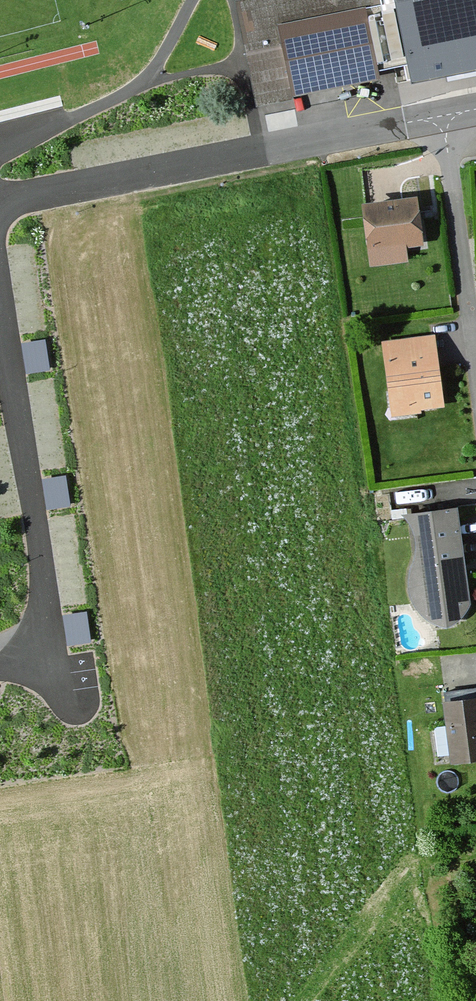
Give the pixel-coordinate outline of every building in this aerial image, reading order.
[(244,3),(261,90),(409,61),(413,78),(463,68),(475,65),(475,0),(260,0),(244,3)] [(427,197),(368,201),(373,262),(413,259),(412,247),(430,246),(427,197)] [(442,334),(385,340),(393,412),(449,406),(442,334)] [(46,335),(24,337),(28,368),(50,365),(46,335)] [(69,472),(46,473),(47,502),(70,501),(69,472)] [(466,507),(406,513),(415,604),(450,632),(475,600),(466,507)] [(68,639),(91,639),(90,608),(68,608),(68,639)] [(444,699),(450,760),(475,758),(475,696),(444,699)]
